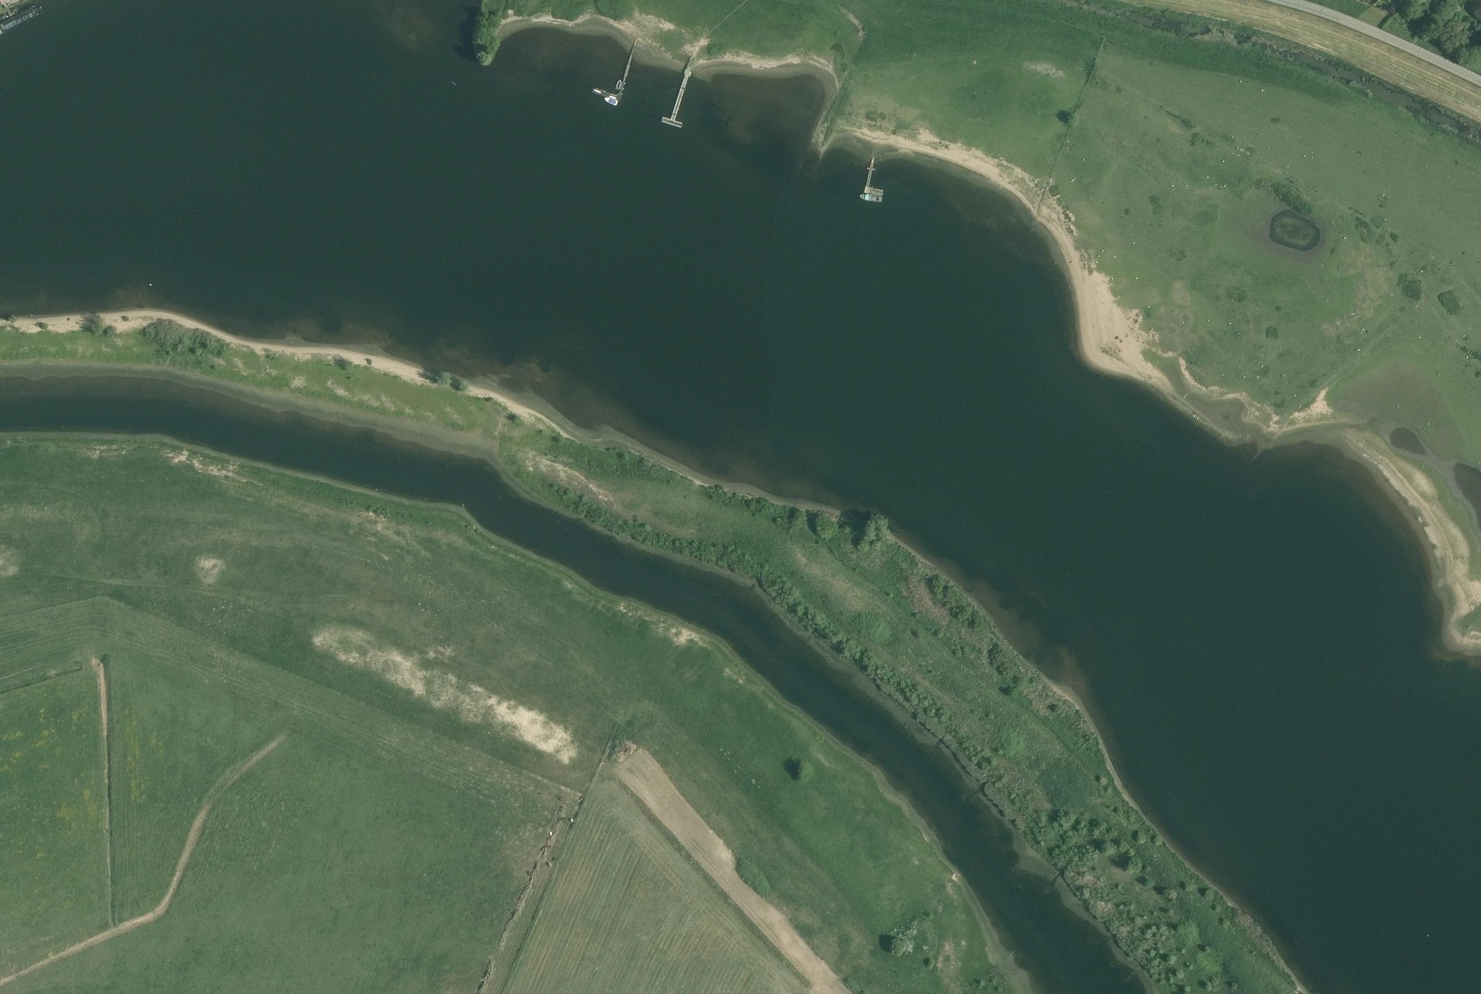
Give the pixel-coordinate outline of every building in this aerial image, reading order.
[(1459,18),(1451,25),(1459,33),(1466,26),(1459,18)]
